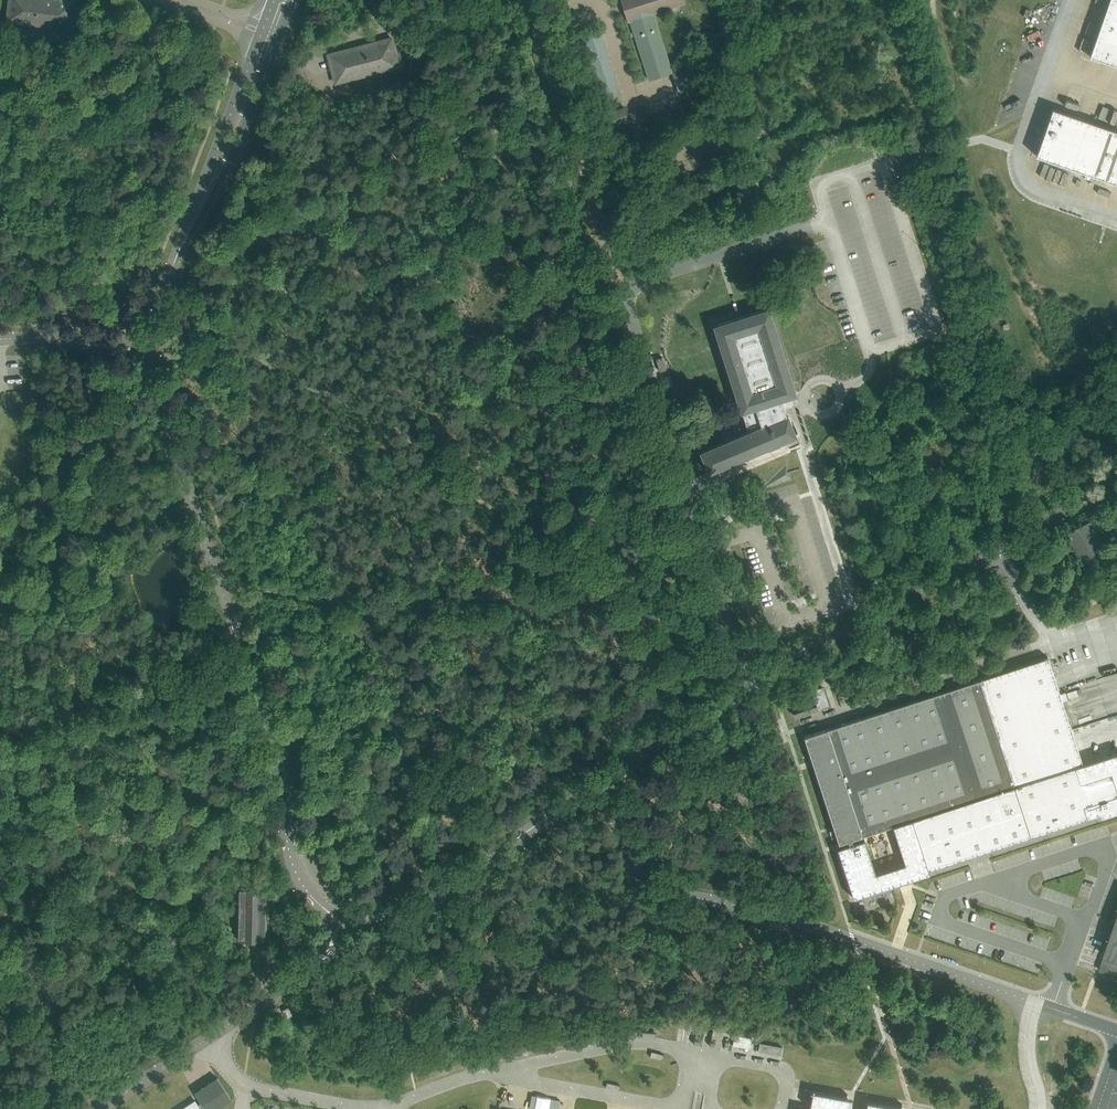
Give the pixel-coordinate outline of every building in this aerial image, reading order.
[(72,29),(75,0),(9,0),(7,21),(72,29)] [(623,4),(625,11),(628,21),(630,21),(649,80),(651,79),(663,75),(672,72),(669,62),(666,54),(653,13),(671,8),(675,6),(679,5),(685,3),(684,0),(621,0),(623,4)] [(1089,56),(1116,66),(1116,0),(1109,0),(1089,56)] [(600,30),(582,35),(604,105),(622,99),(600,30)] [(328,54),(335,83),(399,66),(391,38),(328,54)] [(672,73),(678,93),(692,89),(685,69),(672,73)] [(323,98),(331,103),(334,99),(326,94),(323,98)] [(1052,108),(1035,155),(1116,184),(1116,131),(1052,108)] [(768,447),(779,443),(796,436),(787,415),(784,405),(796,402),(794,395),(796,395),(769,308),(713,325),(741,412),(742,412),(748,431),(700,452),(709,472),(765,449),(768,447)] [(656,359),(660,371),(666,369),(662,357),(656,359)] [(661,378),(665,388),(673,386),(670,375),(661,378)] [(718,502),(725,523),(733,520),(726,499),(718,502)] [(958,605),(958,623),(971,623),(971,605),(958,605)] [(914,613),(919,621),(925,618),(920,610),(914,613)] [(853,898),(888,886),(883,870),(875,873),(864,839),(853,842),(852,839),(892,826),(910,879),(930,873),(929,869),(1099,813),(1100,817),(1116,811),(1116,752),(1083,763),(1048,657),(973,681),(804,736),(834,829),(829,830),(832,838),(837,837),(839,843),(847,840),(848,844),(841,846),(842,850),(838,851),(853,898)] [(792,705),(796,716),(829,705),(822,687),(799,695),(801,699),(799,700),(800,702),(792,705)] [(778,723),(768,726),(773,743),(784,740),(778,723)] [(239,886),(238,940),(266,940),(267,886),(239,886)] [(1116,976),(1116,917),(1099,970),(1116,976)] [(283,1010),(288,1018),(293,1015),(288,1006),(283,1010)] [(733,1045),(750,1048),(752,1037),(735,1034),(733,1045)] [(758,1050),(780,1055),(782,1046),(760,1042),(758,1050)] [(398,1079),(404,1078),(411,1076),(410,1070),(397,1073),(398,1077),(398,1079)] [(231,1099),(217,1077),(195,1092),(202,1102),(198,1105),(195,1100),(181,1108),(205,1108),(206,1108),(216,1108),(231,1099)] [(844,1101),(813,1095),(813,1094),(812,1094),(809,1107),(810,1108),(810,1107),(813,1108),(858,1108),(844,1101)]
